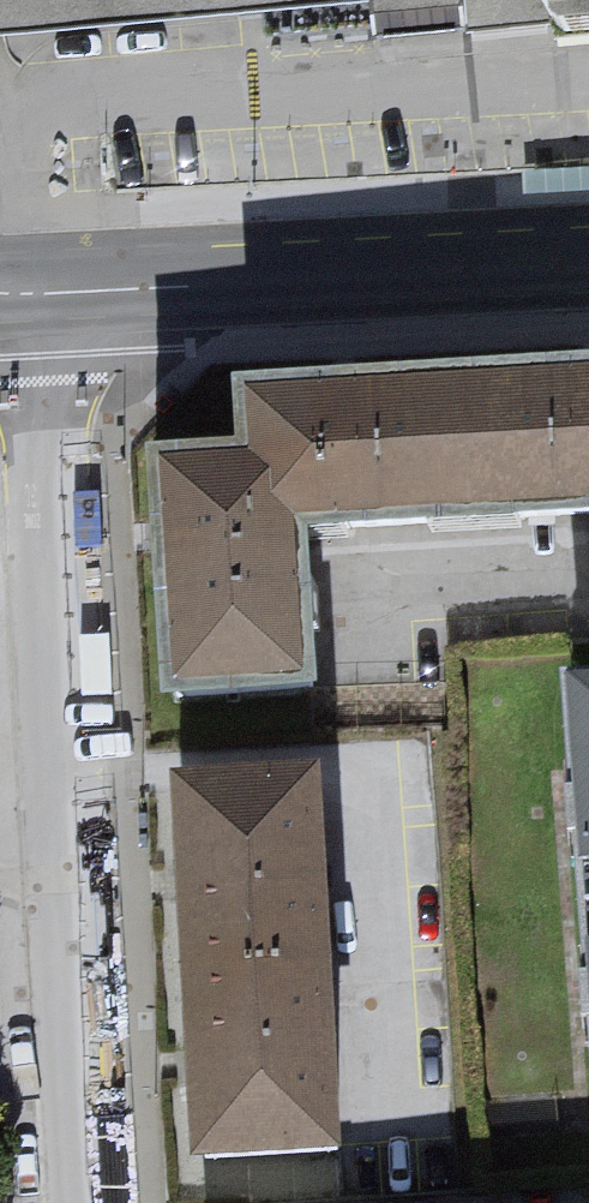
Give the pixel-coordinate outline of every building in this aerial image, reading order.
[(3,36),(374,8),(381,45),(470,39),(467,0),(0,0),(0,3),(3,36)] [(563,41),(588,39),(588,0),(559,0),(563,41)] [(169,477),(185,719),(337,708),(327,556),(588,539),(588,390),(259,413),(263,471),(169,477)] [(566,702),(588,993),(588,700),(566,702)] [(327,791),(173,799),(192,1164),(345,1157),(327,791)]
